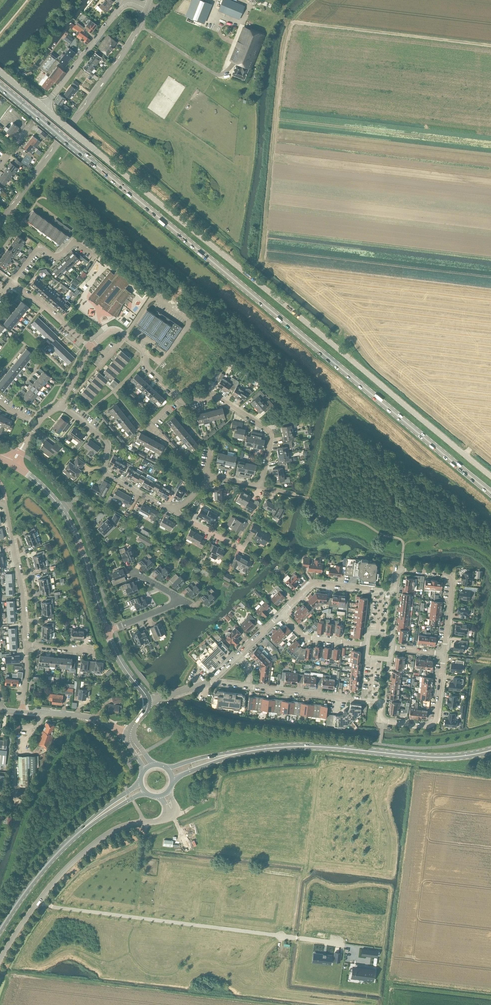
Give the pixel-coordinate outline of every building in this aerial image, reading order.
[(113,1),(112,0),(105,0),(99,7),(98,5),(96,8),(100,12),(102,9),(106,12),(109,9),(108,8),(113,1)] [(187,17),(201,22),(202,23),(209,3),(201,0),(194,0),(187,17)] [(218,10),(219,11),(227,14),(239,19),(240,17),(244,7),(245,6),(236,2),(231,0),(222,0),(218,10)] [(91,32),(97,25),(91,20),(89,20),(88,22),(87,24),(85,27),(87,28),(87,29),(91,32)] [(83,31),(85,28),(78,22),(76,24),(83,31)] [(89,36),(75,25),(72,29),(75,31),(75,30),(77,31),(76,34),(77,35),(77,36),(87,44),(90,40),(88,38),(89,36)] [(243,26),(230,60),(237,63),(236,64),(232,74),(232,75),(244,79),(249,68),(251,69),(252,65),(265,35),(254,31),(243,26)] [(70,44),(74,38),(68,34),(64,39),(70,44)] [(107,54),(117,42),(108,35),(99,48),(107,54)] [(66,66),(76,53),(69,48),(59,62),(66,66)] [(95,53),(90,59),(95,64),(96,65),(102,58),(95,53)] [(51,56),(42,67),(43,67),(47,71),(56,60),(52,57),(51,56)] [(90,59),(83,68),(87,71),(86,72),(91,76),(92,76),(94,74),(93,73),(91,71),(96,65),(95,64),(90,59)] [(58,83),(66,73),(57,65),(48,76),(46,80),(43,78),(39,83),(42,85),(48,90),(55,81),(58,83)] [(75,93),(77,90),(71,85),(64,94),(69,98),(73,93),(75,93)] [(64,105),(62,103),(66,99),(59,94),(54,101),(61,106),(60,106),(67,111),(69,108),(64,104),(64,105)] [(6,126),(3,129),(7,131),(6,132),(10,134),(12,136),(19,128),(18,127),(13,123),(10,127),(9,128),(6,126)] [(28,142),(36,148),(40,142),(33,136),(28,142)] [(31,153),(36,148),(28,142),(24,148),(31,153)] [(26,166),(32,159),(31,158),(32,158),(27,154),(21,162),(25,165),(26,166)] [(21,162),(16,159),(13,164),(10,162),(9,165),(8,167),(7,168),(14,172),(14,173),(21,165),(25,167),(26,166),(25,165),(21,162)] [(7,168),(8,167),(7,167),(5,170),(4,173),(11,178),(13,175),(12,175),(14,172),(7,168)] [(11,178),(4,173),(2,175),(1,175),(0,176),(0,178),(1,179),(0,181),(0,182),(4,185),(6,183),(8,180),(9,181),(11,178)] [(32,224),(39,214),(34,210),(27,220),(32,224)] [(38,228),(45,218),(39,214),(32,224),(38,228)] [(43,232),(50,223),(45,218),(38,228),(43,232)] [(70,232),(71,230),(56,219),(55,221),(70,232)] [(49,236),(56,226),(50,223),(43,232),(49,236)] [(55,240),(62,231),(56,226),(49,236),(55,240)] [(62,242),(67,235),(62,231),(55,240),(60,244),(62,242)] [(14,240),(23,246),(24,244),(23,244),(25,241),(18,235),(14,240)] [(22,248),(23,246),(14,240),(11,244),(19,250),(21,247),(22,248)] [(19,250),(11,244),(8,248),(17,255),(18,255),(21,251),(19,250)] [(15,257),(17,255),(8,248),(5,253),(13,258),(14,256),(15,257)] [(69,255),(76,263),(80,260),(79,259),(82,256),(76,252),(74,253),(73,252),(69,255)] [(11,261),(13,258),(5,253),(2,257),(10,264),(12,262),(11,261)] [(72,267),(76,263),(69,255),(65,259),(72,267)] [(10,264),(2,257),(0,259),(0,263),(6,267),(8,265),(9,265),(10,264)] [(68,270),(72,267),(65,259),(61,263),(68,270)] [(64,274),(68,270),(61,263),(57,266),(64,274)] [(60,278),(64,274),(57,266),(53,270),(60,278)] [(89,297),(88,298),(90,299),(90,300),(97,305),(98,303),(104,307),(103,308),(116,317),(122,304),(131,293),(125,288),(130,281),(117,270),(114,274),(110,271),(89,297)] [(35,288),(42,279),(41,278),(40,279),(37,277),(31,284),(35,288)] [(39,291),(46,284),(43,282),(44,281),(42,279),(35,288),(39,291)] [(43,294),(51,286),(49,285),(48,286),(46,284),(39,291),(43,294)] [(47,298),(54,291),(51,289),(52,288),(51,286),(43,294),(47,298)] [(52,302),(59,294),(57,292),(56,293),(54,291),(47,298),(52,302)] [(56,305),(62,298),(59,296),(60,295),(59,294),(52,302),(56,305)] [(18,306),(25,311),(28,307),(22,301),(21,301),(18,298),(16,300),(20,303),(18,306)] [(60,309),(67,301),(65,299),(64,300),(62,298),(56,305),(60,309)] [(67,301),(60,309),(64,313),(72,304),(67,300),(67,301)] [(25,311),(18,306),(14,303),(13,305),(16,308),(15,310),(14,310),(21,315),(25,311)] [(14,310),(15,310),(11,307),(9,309),(13,312),(11,314),(18,320),(21,315),(14,310)] [(155,315),(147,309),(137,323),(141,325),(138,329),(161,344),(160,346),(166,350),(182,327),(158,311),(155,315)] [(11,314),(7,311),(6,313),(9,316),(8,318),(8,319),(14,324),(16,326),(19,321),(18,320),(11,314)] [(8,319),(8,318),(4,315),(2,317),(6,320),(4,323),(11,328),(14,324),(8,319)] [(36,328),(43,322),(38,317),(32,323),(31,323),(29,325),(31,327),(33,325),(36,328)] [(41,333),(48,326),(43,322),(36,328),(34,330),(33,331),(34,333),(36,332),(38,330),(41,333)] [(46,337),(53,331),(48,326),(41,333),(39,335),(37,336),(39,338),(40,336),(43,334),(46,337)] [(51,342),(55,339),(58,336),(53,331),(46,337),(42,341),(44,342),(45,341),(48,339),(51,342)] [(53,350),(60,344),(55,339),(51,342),(49,345),(48,344),(46,347),(44,348),(46,350),(50,347),(53,350)] [(58,354),(65,348),(60,344),(53,350),(51,352),(49,353),(51,355),(52,353),(54,351),(58,354)] [(62,359),(70,353),(65,348),(58,354),(56,356),(57,358),(59,356),(62,359)] [(30,360),(29,361),(31,362),(33,361),(30,359),(34,354),(27,349),(22,354),(30,360)] [(117,356),(125,362),(129,357),(122,350),(117,356)] [(70,353),(62,359),(61,361),(62,363),(64,361),(68,364),(75,358),(70,353)] [(26,364),(29,361),(30,360),(22,354),(18,359),(25,365),(25,366),(27,368),(28,366),(26,364)] [(120,368),(125,362),(117,356),(113,361),(120,368)] [(22,369),(25,366),(25,365),(18,359),(14,365),(21,370),(20,371),(22,373),(24,371),(22,369)] [(116,373),(120,368),(113,361),(108,366),(116,373)] [(20,371),(21,370),(14,365),(9,370),(16,375),(16,376),(18,378),(20,376),(17,375),(20,371)] [(112,378),(116,373),(108,366),(103,372),(106,374),(111,378),(112,378)] [(42,377),(47,381),(50,377),(43,371),(40,368),(38,370),(42,373),(40,375),(42,377)] [(16,376),(16,375),(9,370),(5,375),(12,381),(12,382),(14,384),(15,382),(13,380),(16,376)] [(42,377),(40,375),(36,372),(35,374),(38,377),(36,379),(43,385),(47,381),(42,377)] [(107,379),(104,376),(99,372),(95,377),(103,384),(107,379)] [(141,377),(137,373),(131,380),(135,384),(141,377)] [(222,389),(227,380),(223,377),(224,374),(221,373),(217,379),(220,381),(217,385),(219,386),(219,387),(222,389)] [(118,383),(112,378),(111,378),(106,374),(104,376),(107,379),(110,382),(109,384),(114,388),(118,383)] [(9,385),(12,382),(12,381),(5,375),(1,380),(8,386),(7,387),(10,389),(11,387),(9,385)] [(252,375),(250,377),(257,382),(258,383),(260,381),(259,380),(252,375)] [(43,385),(36,379),(33,376),(31,378),(35,381),(33,384),(40,389),(43,385)] [(98,389),(103,384),(95,377),(90,382),(98,389)] [(139,387),(145,381),(141,377),(135,384),(139,387)] [(236,382),(237,380),(232,377),(229,381),(227,380),(222,389),(224,390),(225,390),(227,391),(229,387),(232,388),(236,382)] [(7,387),(8,386),(1,380),(0,381),(0,389),(3,391),(3,392),(5,394),(7,392),(5,390),(7,387)] [(236,398),(242,389),(237,386),(239,384),(239,381),(237,380),(236,382),(232,388),(234,390),(232,394),(234,395),(233,396),(236,398)] [(40,389),(33,384),(29,381),(28,383),(31,386),(29,388),(36,394),(40,389)] [(143,391),(149,384),(145,381),(139,387),(143,391)] [(93,394),(98,389),(90,382),(86,388),(93,394)] [(147,395),(153,388),(149,384),(143,391),(145,394),(144,395),(146,396),(147,395)] [(36,394),(29,388),(26,385),(24,387),(28,390),(26,392),(33,398),(34,399),(38,395),(36,394)] [(89,400),(93,394),(86,388),(81,393),(89,400)] [(151,398),(157,392),(153,388),(147,395),(151,398)] [(242,389),(236,398),(239,400),(239,399),(241,400),(243,397),(244,399),(252,392),(250,389),(249,389),(247,388),(245,389),(244,390),(242,389)] [(26,392),(24,391),(22,389),(21,391),(24,394),(22,397),(29,402),(33,398),(26,392)] [(255,407),(263,401),(261,398),(265,395),(260,389),(253,396),(255,398),(251,402),(255,407)] [(155,402),(161,395),(157,392),(151,398),(155,402)] [(161,395),(155,402),(159,406),(165,399),(161,395)] [(263,401),(255,407),(260,412),(264,408),(266,411),(273,405),(269,399),(265,403),(263,401)] [(113,414),(120,408),(116,404),(109,410),(113,414)] [(116,418),(123,412),(120,408),(113,414),(116,418)] [(208,420),(215,419),(212,410),(206,412),(208,420)] [(119,422),(127,417),(123,412),(116,418),(119,422)] [(171,426),(178,420),(174,416),(167,422),(171,426)] [(2,432),(5,427),(11,430),(13,425),(11,424),(12,420),(8,418),(9,418),(7,417),(3,428),(1,427),(0,430),(0,431),(2,432)] [(66,431),(71,425),(68,423),(60,417),(52,428),(53,429),(51,431),(54,433),(56,431),(60,434),(63,429),(66,431)] [(123,426),(130,421),(127,417),(119,422),(123,426)] [(174,430),(181,424),(178,420),(171,426),(174,430)] [(126,431),(133,425),(130,421),(123,426),(126,431)] [(243,438),(245,429),(241,428),(242,423),(233,421),(232,424),(231,428),(236,429),(234,436),(243,438)] [(283,433),(292,431),(292,427),(297,426),(296,421),(288,422),(288,425),(282,426),(283,433)] [(178,434),(185,428),(181,424),(174,430),(178,434)] [(133,425),(126,431),(130,435),(137,429),(133,425)] [(81,439),(84,435),(74,427),(66,438),(70,441),(73,438),(79,442),(76,446),(79,448),(84,441),(81,439)] [(180,440),(188,433),(185,428),(178,434),(180,437),(179,438),(180,440)] [(254,446),(257,432),(252,431),(250,436),(247,436),(245,444),(254,446)] [(292,431),(283,433),(284,439),(282,439),(283,442),(296,440),(296,437),(293,437),(292,431)] [(257,432),(254,446),(263,448),(264,440),(261,439),(262,433),(257,432)] [(141,443),(145,435),(141,433),(136,441),(141,443)] [(185,443),(192,437),(188,433),(180,440),(181,441),(182,440),(185,443)] [(146,446),(150,438),(145,435),(141,443),(146,446)] [(188,447),(195,441),(192,437),(185,443),(188,447)] [(151,449),(155,441),(150,438),(146,446),(151,449)] [(53,446),(46,440),(40,449),(50,456),(52,453),(55,455),(61,447),(55,443),(53,446)] [(94,454),(100,447),(90,440),(85,446),(90,450),(87,454),(91,457),(94,453),(94,454)] [(155,451),(160,443),(155,441),(151,449),(155,451)] [(195,441),(188,447),(192,451),(199,445),(195,441)] [(278,454),(288,452),(287,449),(292,448),(291,442),(283,444),(284,446),(277,447),(278,454)] [(160,443),(155,451),(160,454),(164,446),(160,443)] [(224,469),(228,454),(219,452),(217,461),(220,462),(219,467),(224,469)] [(288,452),(278,454),(279,460),(278,460),(278,464),(292,461),(291,458),(289,458),(288,452)] [(228,454),(224,469),(229,470),(230,464),(234,465),(236,456),(228,454)] [(116,471),(121,462),(116,460),(118,457),(114,455),(109,463),(113,465),(112,468),(113,469),(113,470),(116,471)] [(80,469),(85,463),(77,457),(73,463),(70,461),(63,471),(70,476),(74,479),(81,470),(80,469)] [(244,477),(248,463),(238,461),(237,470),(240,470),(239,476),(244,477)] [(126,471),(130,464),(127,462),(126,465),(121,462),(116,471),(119,473),(119,472),(121,473),(123,470),(126,471)] [(248,463),(244,477),(249,478),(250,473),(254,474),(256,465),(248,463)] [(274,475),(283,473),(283,470),(288,469),(287,463),(279,465),(279,467),(273,469),(274,475)] [(131,480),(136,471),(131,468),(133,465),(130,464),(126,471),(125,473),(127,475),(126,476),(128,477),(128,478),(131,480)] [(141,479),(145,472),(142,471),(141,473),(136,471),(131,480),(134,481),(136,482),(137,480),(140,482),(141,479)] [(146,488),(151,479),(146,476),(147,474),(145,472),(141,479),(140,482),(142,483),(141,484),(143,486),(146,488)] [(283,473),(274,475),(275,481),(281,480),(282,483),(288,482),(290,482),(289,476),(284,477),(283,473)] [(156,487),(160,480),(157,479),(156,482),(151,479),(146,488),(149,490),(149,489),(151,490),(152,488),(155,490),(156,487)] [(174,489),(173,491),(176,492),(174,496),(176,498),(175,498),(178,500),(179,499),(180,500),(182,499),(184,496),(185,493),(185,492),(183,491),(178,488),(181,483),(183,480),(180,479),(179,481),(178,482),(174,489)] [(103,496),(110,484),(103,480),(99,488),(93,485),(90,489),(103,496)] [(161,496),(166,487),(161,484),(162,482),(160,480),(156,487),(155,490),(157,491),(156,493),(158,494),(158,495),(161,496)] [(221,488),(221,486),(215,487),(215,492),(214,493),(215,499),(217,499),(217,500),(227,499),(226,492),(230,491),(230,487),(221,488)] [(235,490),(228,503),(229,504),(236,491),(238,487),(235,486),(234,488),(233,488),(234,490),(235,490)] [(173,491),(174,489),(172,487),(170,490),(166,487),(161,496),(164,498),(164,497),(166,498),(168,494),(171,495),(173,491)] [(129,508),(132,501),(130,499),(131,497),(117,489),(113,497),(127,505),(126,506),(129,508)] [(251,502),(248,501),(251,496),(242,490),(236,501),(245,506),(244,508),(252,513),(255,507),(257,507),(259,503),(259,502),(259,501),(258,500),(257,500),(256,500),(255,500),(255,501),(254,503),(251,501),(251,502)] [(277,506),(267,500),(263,507),(273,512),(272,514),(273,515),(276,517),(276,516),(279,518),(284,509),(278,505),(277,506)] [(159,512),(143,503),(141,508),(138,506),(134,512),(137,514),(138,512),(147,517),(149,513),(151,514),(149,518),(154,521),(159,512)] [(208,512),(203,509),(201,508),(197,516),(212,524),(217,514),(209,510),(208,512)] [(117,523),(120,516),(115,513),(111,520),(112,521),(111,522),(108,519),(108,518),(107,519),(104,522),(101,524),(98,527),(98,528),(103,534),(104,534),(106,535),(110,532),(108,530),(113,525),(114,525),(113,524),(115,522),(117,523)] [(171,531),(175,523),(167,519),(169,516),(166,514),(160,525),(171,531)] [(244,522),(234,517),(229,526),(239,531),(241,528),(244,529),(248,522),(245,520),(244,522)] [(125,522),(121,525),(124,529),(126,527),(131,522),(128,519),(125,522)] [(264,545),(269,535),(260,529),(260,528),(254,525),(251,530),(257,534),(254,539),(264,545)] [(27,540),(36,537),(34,532),(35,531),(34,528),(28,530),(29,533),(25,535),(27,540)] [(201,548),(203,544),(205,541),(203,540),(201,539),(202,536),(191,530),(186,538),(197,544),(197,545),(201,548)] [(140,535),(137,540),(150,546),(152,542),(140,535)] [(36,537),(27,540),(29,546),(33,545),(35,547),(41,545),(40,542),(38,542),(36,537)] [(218,547),(214,545),(211,550),(212,551),(209,556),(215,559),(217,556),(221,558),(224,553),(222,552),(224,549),(219,546),(218,547)] [(127,550),(126,546),(119,549),(124,561),(129,560),(129,561),(135,558),(134,555),(135,554),(133,551),(132,552),(131,548),(127,550)] [(34,562),(44,560),(42,554),(45,554),(44,550),(36,552),(37,555),(33,557),(34,562)] [(149,569),(152,566),(151,565),(153,563),(149,559),(152,556),(148,552),(138,562),(142,565),(141,566),(146,571),(148,568),(149,569)] [(246,572),(252,562),(242,556),(237,554),(235,556),(231,565),(235,568),(237,564),(244,568),(243,570),(246,572)] [(315,563),(309,562),(310,559),(303,558),(302,566),(308,567),(308,571),(321,572),(322,570),(322,569),(322,563),(319,563),(320,560),(315,560),(315,563)] [(361,559),(355,559),(347,558),(345,575),(358,576),(359,578),(359,583),(375,585),(376,579),(377,579),(378,573),(376,573),(377,565),(375,562),(367,561),(367,559),(361,558),(361,559)] [(44,560),(34,562),(36,568),(40,567),(41,570),(48,568),(47,565),(45,565),(44,560)] [(164,568),(160,565),(154,571),(158,574),(157,575),(158,576),(161,579),(164,577),(165,578),(167,575),(166,574),(169,571),(165,567),(164,568)] [(341,577),(342,566),(336,565),(336,568),(329,567),(328,575),(341,577)] [(125,575),(123,569),(119,571),(119,569),(115,571),(116,572),(112,573),(115,579),(111,580),(113,585),(126,580),(124,575),(125,575)] [(229,582),(232,576),(225,572),(222,578),(229,582)] [(179,577),(176,573),(170,579),(173,583),(172,584),(177,588),(179,585),(180,586),(183,584),(182,583),(185,580),(180,576),(179,577)] [(286,581),(285,582),(293,589),(298,584),(295,582),(296,581),(300,578),(295,573),(292,576),(291,577),(290,577),(288,579),(286,581)] [(472,581),(473,574),(464,573),(464,575),(463,574),(462,580),(463,580),(463,583),(473,584),(474,581),(472,581)] [(39,585),(52,583),(50,574),(42,575),(43,579),(38,579),(39,585)] [(405,584),(414,585),(415,579),(410,578),(410,577),(406,576),(405,584)] [(196,595),(198,593),(197,592),(200,589),(196,585),(198,582),(195,579),(185,588),(189,592),(188,592),(192,597),(195,594),(196,595)] [(135,585),(133,580),(121,585),(123,590),(126,589),(128,594),(132,593),(132,594),(136,593),(135,591),(139,590),(136,584),(135,585)] [(52,583),(39,585),(40,591),(41,591),(42,594),(45,594),(52,592),(52,589),(53,589),(52,583)] [(413,591),(414,585),(405,584),(405,587),(403,587),(402,590),(404,590),(404,593),(411,594),(411,593),(411,591),(413,591)] [(277,604),(285,597),(281,593),(283,591),(278,586),(275,588),(278,591),(271,598),(277,604)] [(211,604),(214,601),(213,600),(216,598),(212,594),(214,591),(210,587),(201,597),(204,600),(204,601),(208,605),(211,603),(211,604)] [(475,597),(475,591),(471,591),(471,590),(464,589),(464,592),(461,592),(460,598),(464,599),(463,599),(470,600),(470,596),(475,597)] [(329,604),(329,597),(326,597),(327,593),(325,593),(325,591),(321,591),(320,593),(316,592),(320,606),(325,604),(328,604),(329,604)] [(315,607),(320,606),(316,592),(312,595),(311,594),(307,597),(309,599),(308,600),(310,602),(308,605),(313,610),(313,609),(315,607)] [(338,607),(339,593),(337,593),(337,595),(333,594),(332,598),(329,597),(329,604),(328,604),(328,605),(331,606),(338,607)] [(339,593),(338,607),(344,607),(347,608),(348,600),(345,599),(345,596),(341,595),(341,593),(339,593)] [(144,600),(142,595),(130,600),(132,605),(135,604),(137,609),(141,608),(141,609),(144,608),(144,606),(147,605),(145,599),(144,600)] [(359,604),(367,604),(368,598),(363,598),(363,597),(357,596),(356,598),(359,599),(359,602),(359,604)] [(52,608),(53,608),(53,599),(46,599),(46,602),(41,602),(42,608),(52,608)] [(264,617),(269,612),(266,610),(270,606),(265,601),(256,610),(261,615),(261,614),(264,617)] [(359,604),(359,602),(356,602),(356,604),(359,605),(358,608),(358,609),(368,610),(368,608),(366,608),(367,604),(359,604)] [(313,610),(308,605),(306,607),(303,604),(300,607),(299,605),(297,607),(307,617),(312,613),(311,613),(314,610),(313,609),(313,610)] [(469,615),(470,607),(459,606),(458,613),(460,614),(460,617),(466,618),(467,614),(469,615)] [(303,621),(307,617),(297,607),(296,609),(297,610),(294,613),(297,615),(295,617),(300,623),(303,621)] [(52,614),(52,608),(42,608),(42,614),(47,614),(47,617),(54,617),(54,613),(52,614)] [(408,614),(409,610),(398,609),(398,611),(400,611),(400,614),(408,616),(408,617),(411,617),(411,615),(408,614)] [(358,614),(358,613),(355,613),(354,615),(357,615),(357,618),(357,620),(367,621),(367,619),(365,618),(366,615),(358,614)] [(248,632),(255,625),(253,623),(256,620),(250,614),(240,624),(248,632)] [(408,620),(408,617),(408,616),(400,614),(399,618),(397,617),(397,620),(408,621),(408,622),(410,622),(411,620),(408,620)] [(334,624),(333,624),(329,623),(330,620),(325,619),(324,623),(325,623),(324,630),(327,631),(326,633),(328,633),(330,635),(332,634),(333,634),(333,631),(334,624)] [(325,623),(324,623),(317,622),(317,620),(316,620),(315,622),(307,630),(310,632),(313,629),(317,629),(317,632),(319,632),(320,634),(322,633),(323,633),(324,630),(325,623)] [(334,624),(333,631),(336,632),(336,634),(337,634),(339,636),(341,635),(342,635),(343,625),(339,624),(339,621),(334,620),(333,624),(334,624)] [(407,625),(408,622),(408,621),(397,620),(397,622),(399,622),(398,625),(400,626),(407,626),(407,627),(410,628),(410,625),(407,625)] [(52,632),(53,632),(54,623),(47,623),(47,626),(42,625),(42,631),(52,632)] [(161,626),(160,623),(154,625),(155,626),(150,628),(155,640),(160,638),(159,635),(164,633),(163,630),(164,629),(163,626),(161,626)] [(469,630),(470,624),(461,623),(461,626),(457,626),(456,633),(466,635),(466,630),(469,630)] [(274,630),(284,640),(288,636),(290,633),(292,631),(286,625),(282,630),(280,627),(277,630),(275,628),(274,630)] [(407,627),(407,626),(400,626),(400,629),(398,629),(398,631),(400,631),(399,635),(408,636),(409,630),(407,630),(407,627)] [(78,639),(78,629),(72,629),(72,628),(69,628),(69,634),(72,635),(72,639),(78,639)] [(78,629),(78,639),(84,640),(84,635),(87,635),(87,628),(84,628),(84,630),(78,629)] [(241,634),(235,628),(231,633),(230,632),(228,632),(227,632),(226,633),(226,634),(226,636),(226,637),(225,638),(231,643),(232,643),(235,646),(239,641),(237,638),(241,634)] [(150,643),(145,630),(140,632),(140,631),(134,633),(135,637),(134,637),(135,641),(136,640),(138,644),(143,641),(145,645),(150,643)] [(279,644),(284,640),(274,630),(272,632),(274,633),(271,636),(273,638),(271,640),(277,646),(279,644)] [(52,638),(52,632),(42,631),(42,638),(46,638),(46,641),(53,641),(53,638),(52,638)] [(423,645),(424,635),(425,636),(426,632),(424,632),(423,635),(419,635),(417,643),(420,644),(420,645),(423,645)] [(430,636),(429,646),(435,646),(436,637),(437,637),(437,633),(435,633),(435,637),(430,636)] [(228,647),(222,641),(221,640),(218,644),(217,643),(213,647),(212,647),(204,654),(205,655),(203,657),(201,659),(201,660),(198,663),(203,669),(204,670),(205,670),(207,672),(209,671),(211,671),(228,654),(228,652),(230,650),(227,648),(228,647)] [(298,656),(302,648),(300,647),(299,646),(301,645),(299,643),(299,641),(297,641),(296,640),(289,647),(287,648),(293,655),(296,657),(297,656),(298,656)] [(467,644),(467,641),(460,640),(460,643),(455,642),(454,650),(465,651),(466,644),(467,644)] [(320,656),(321,649),(322,647),(321,646),(319,645),(317,646),(315,646),(315,648),(312,648),(311,658),(310,659),(316,660),(316,656),(320,656)] [(311,658),(312,648),(311,648),(310,646),(308,647),(306,647),(306,650),(304,649),(302,648),(298,656),(311,658)] [(330,658),(331,650),(331,648),(330,648),(328,646),(326,647),(325,647),(324,649),(321,649),(320,656),(320,660),(325,661),(325,657),(329,658),(330,658)] [(262,651),(258,647),(254,651),(253,650),(250,653),(252,655),(251,655),(254,659),(262,651)] [(330,658),(329,658),(329,663),(334,663),(335,658),(339,659),(340,649),(339,649),(338,647),(336,648),(334,648),(334,651),(331,650),(330,658)] [(260,665),(272,661),(269,658),(266,656),(268,654),(268,653),(264,649),(262,651),(254,659),(258,662),(259,663),(260,665)] [(9,656),(9,653),(1,654),(2,656),(5,656),(6,663),(20,662),(20,655),(9,656)] [(44,666),(45,656),(40,655),(40,658),(36,657),(36,664),(39,664),(39,666),(44,666)] [(395,662),(405,663),(405,657),(400,656),(400,655),(397,655),(396,657),(395,657),(395,662)] [(66,667),(66,669),(71,669),(71,668),(74,668),(75,661),(72,661),(72,659),(67,658),(66,667)] [(91,673),(92,663),(89,663),(89,661),(81,660),(80,670),(86,670),(86,672),(91,673)] [(464,666),(464,661),(458,660),(457,663),(456,663),(452,663),(451,671),(461,672),(462,669),(463,669),(463,668),(464,666)] [(92,663),(91,673),(95,673),(95,671),(102,672),(103,662),(95,661),(94,663),(92,663)] [(259,674),(270,676),(272,661),(260,665),(261,668),(261,670),(260,669),(259,674)] [(404,672),(405,663),(395,662),(394,666),(395,666),(395,671),(402,672),(404,672)] [(6,677),(5,684),(18,685),(18,680),(22,680),(22,677),(23,672),(18,671),(17,674),(13,673),(12,676),(12,678),(9,678),(9,674),(6,674),(6,677)] [(291,684),(292,673),(282,672),(281,679),(285,679),(284,682),(286,682),(286,683),(291,684)] [(310,675),(311,673),(304,672),(304,674),(301,674),(300,681),(303,682),(303,684),(304,684),(304,685),(309,686),(310,675)] [(300,681),(301,674),(292,673),(291,684),(295,684),(295,683),(297,683),(297,681),(300,681)] [(327,688),(329,677),(329,675),(323,674),(323,676),(320,676),(319,683),(322,684),(321,686),(323,686),(323,687),(327,688)] [(319,683),(320,676),(310,675),(309,686),(314,686),(314,685),(315,685),(315,683),(319,683)] [(329,677),(327,688),(332,688),(332,687),(334,688),(334,685),(337,686),(338,678),(329,677)] [(463,683),(464,679),(454,678),(453,682),(450,682),(449,689),(460,690),(461,683),(463,683)] [(76,690),(75,694),(78,694),(78,698),(85,699),(86,695),(89,696),(90,689),(87,689),(79,688),(80,681),(77,681),(76,688),(76,690)] [(241,693),(218,690),(216,692),(214,692),(214,695),(213,695),(212,702),(212,705),(216,705),(216,706),(222,707),(222,708),(226,708),(226,711),(227,711),(227,710),(229,711),(229,709),(233,709),(233,708),(239,709),(239,708),(244,709),(245,706),(245,699),(245,696),(243,695),(241,693)] [(50,694),(49,701),(52,701),(52,703),(62,704),(63,695),(53,694),(50,694)] [(459,700),(460,696),(450,695),(450,698),(448,698),(447,704),(449,704),(449,705),(457,706),(458,700),(459,700)] [(120,696),(112,698),(114,704),(122,702),(120,696)] [(257,710),(259,697),(255,697),(249,697),(248,708),(253,709),(257,710)] [(267,710),(269,699),(263,698),(259,697),(257,710),(257,713),(257,712),(259,713),(260,712),(262,711),(262,710),(267,710)] [(398,700),(398,699),(392,698),(391,704),(390,704),(390,707),(399,708),(400,702),(398,702),(398,700)] [(277,712),(278,700),(274,699),(274,700),(269,699),(267,710),(272,711),(272,712),(276,712),(277,712)] [(287,713),(288,701),(283,701),(283,700),(278,700),(277,712),(276,712),(276,715),(277,715),(278,715),(280,715),(281,714),(282,712),(287,713)] [(296,715),(298,702),(294,701),(293,702),(288,701),(287,713),(292,713),(292,714),(296,715)] [(306,715),(308,704),(302,703),(302,702),(298,702),(296,715),(301,715),(301,714),(306,715)] [(360,715),(361,711),(360,711),(361,704),(350,703),(350,707),(348,710),(346,711),(346,710),(345,710),(344,710),(343,710),(343,711),(343,712),(344,713),(343,714),(339,715),(327,714),(326,725),(340,726),(340,727),(344,727),(347,725),(357,717),(360,715)] [(118,713),(119,705),(109,704),(108,711),(118,713)] [(316,717),(317,704),(313,704),(308,704),(306,715),(312,716),(316,717)] [(316,717),(316,718),(316,720),(320,721),(320,717),(326,717),(327,706),(322,705),(317,704),(316,717)] [(417,708),(418,705),(415,705),(415,708),(410,707),(409,716),(411,716),(411,717),(415,718),(416,708),(417,708)] [(399,708),(390,707),(389,712),(390,712),(390,715),(393,715),(393,714),(399,715),(399,712),(404,713),(405,712),(408,713),(409,707),(406,706),(405,709),(399,708)] [(421,708),(420,718),(426,719),(427,709),(428,710),(429,706),(427,706),(426,709),(421,708)] [(455,719),(456,714),(449,713),(448,718),(446,718),(445,726),(449,726),(449,727),(452,727),(457,727),(457,723),(458,723),(458,722),(457,722),(457,719),(455,719)] [(52,734),(55,725),(46,722),(43,730),(41,730),(36,743),(49,747),(54,734),(52,734)] [(19,786),(30,786),(29,773),(37,772),(37,755),(29,756),(18,756),(19,786)] [(337,919),(336,928),(357,930),(359,922),(337,919)] [(362,948),(361,955),(377,957),(378,950),(362,948)] [(311,949),(310,956),(329,959),(330,952),(311,949)] [(333,956),(332,966),(339,967),(340,957),(333,956)] [(353,965),(351,978),(374,981),(375,968),(353,965)]
